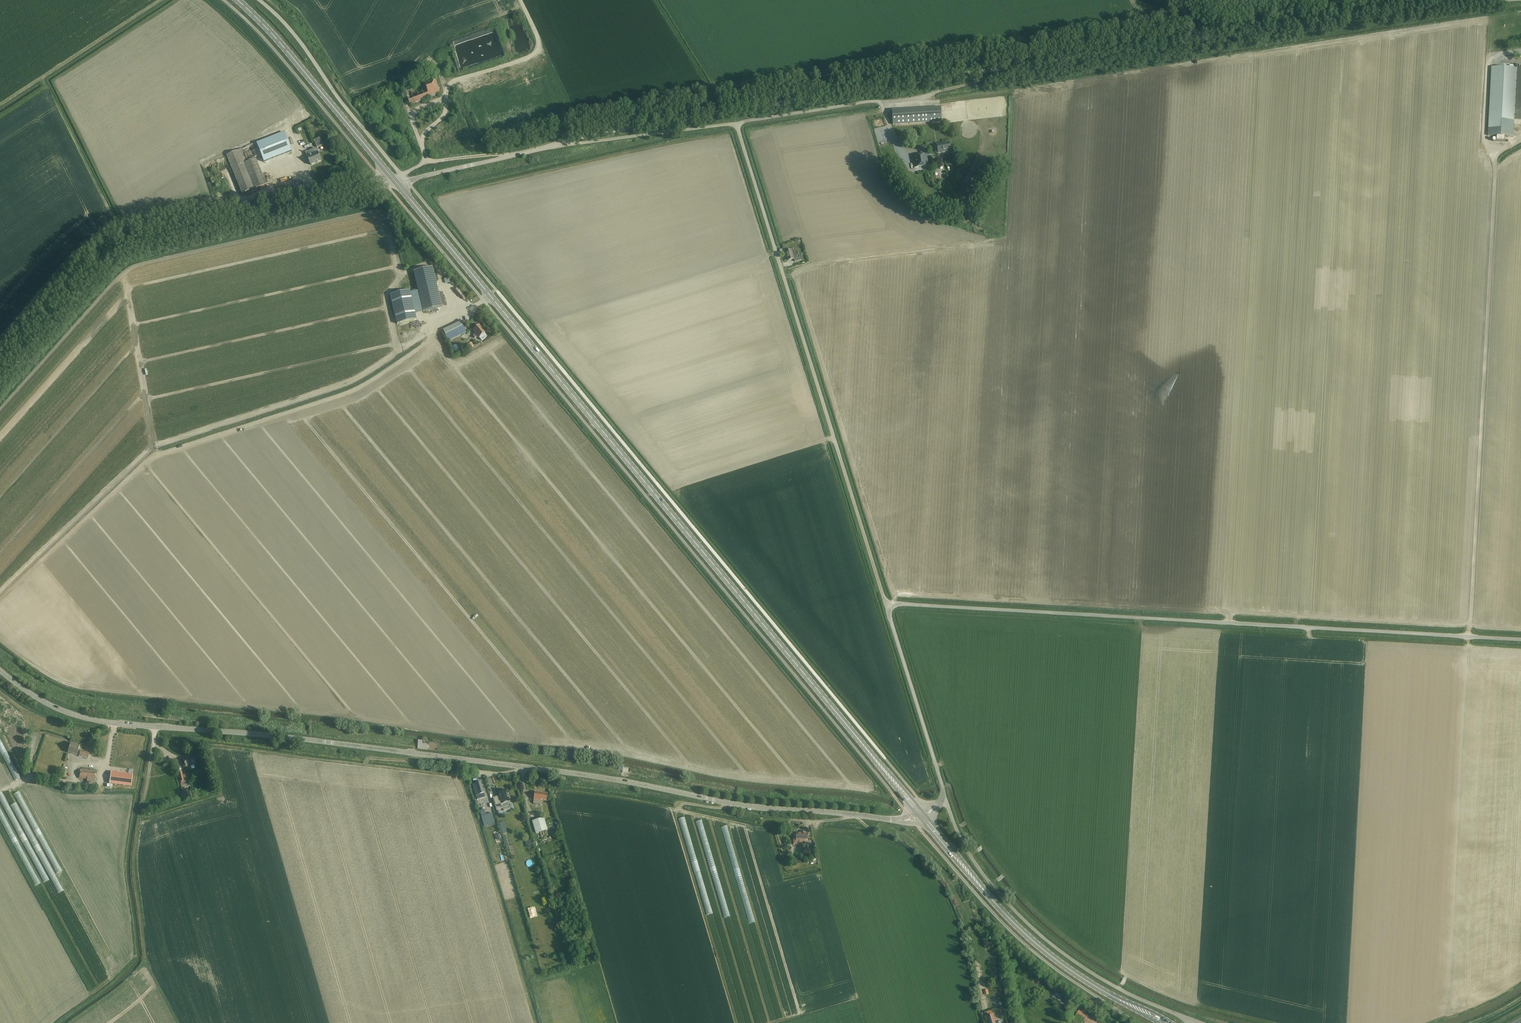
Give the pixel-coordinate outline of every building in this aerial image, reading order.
[(1513,120),(1520,120),(1520,68),(1514,68),(1514,66),(1510,66),(1509,68),(1491,67),(1487,136),(1496,136),(1495,142),(1505,142),(1505,137),(1513,137),(1513,120)] [(434,77),(404,88),(410,106),(441,94),(434,77)] [(892,111),(892,125),(941,122),(940,108),(892,111)] [(428,112),(415,116),(419,127),(431,122),(428,112)] [(873,129),(878,147),(889,144),(884,126),(873,129)] [(284,132),(256,143),(264,162),(292,151),(284,132)] [(950,151),(949,142),(936,145),(937,145),(938,153),(950,151)] [(321,161),(319,156),(318,153),(316,148),(306,152),(305,152),(305,153),(307,157),(311,165),(321,161)] [(243,149),(227,155),(242,194),(247,192),(248,194),(255,192),(254,189),(266,184),(255,158),(248,161),(243,149)] [(912,157),(913,162),(914,168),(929,165),(926,154),(912,157)] [(281,164),(283,173),(291,171),(289,162),(281,164)] [(795,262),(799,261),(801,260),(800,257),(797,258),(794,249),(784,252),(784,254),(786,254),(788,261),(794,259),(795,262)] [(413,273),(423,311),(442,307),(433,268),(413,273)] [(390,295),(397,324),(416,320),(409,290),(390,295)] [(461,322),(443,331),(449,342),(467,333),(461,322)] [(479,325),(473,330),(475,333),(473,335),(474,336),(473,337),(475,338),(476,338),(478,336),(479,338),(482,341),(487,336),(485,333),(486,333),(479,325)] [(418,744),(418,749),(428,750),(428,745),(423,744),(423,741),(418,741),(418,744)] [(70,743),(67,753),(88,759),(90,754),(78,750),(79,746),(70,743)] [(195,764),(193,758),(192,753),(186,755),(187,758),(183,759),(184,764),(185,767),(195,764)] [(183,770),(186,783),(191,782),(188,769),(183,770)] [(80,778),(95,780),(96,772),(81,770),(80,778)] [(111,771),(109,784),(131,786),(132,774),(111,771)] [(496,792),(503,790),(501,780),(494,782),(496,792)] [(486,798),(482,787),(481,782),(473,785),(478,803),(483,802),(482,799),(486,798)] [(498,797),(493,798),(497,810),(503,808),(504,811),(510,809),(508,802),(510,802),(509,799),(510,798),(509,794),(508,794),(507,790),(498,793),(500,796),(498,797)] [(533,803),(533,804),(542,805),(543,804),(543,801),(547,802),(547,799),(548,794),(535,792),(534,797),(533,803)] [(492,813),(486,815),(485,810),(480,811),(484,826),(494,824),(493,820),(494,820),(492,813)] [(544,818),(532,821),(536,834),(540,833),(545,831),(548,830),(544,818)] [(796,834),(793,834),(793,845),(801,845),(801,842),(805,842),(805,840),(808,840),(808,839),(808,834),(796,834)] [(549,836),(542,839),(543,844),(551,842),(549,836)] [(808,856),(816,853),(814,846),(806,848),(808,856)] [(1075,1015),(1084,1021),(1083,1022),(1084,1022),(1098,1022),(1087,1015),(1087,1016),(1079,1011),(1075,1015)] [(987,1016),(989,1022),(996,1022),(993,1014),(987,1016)]
